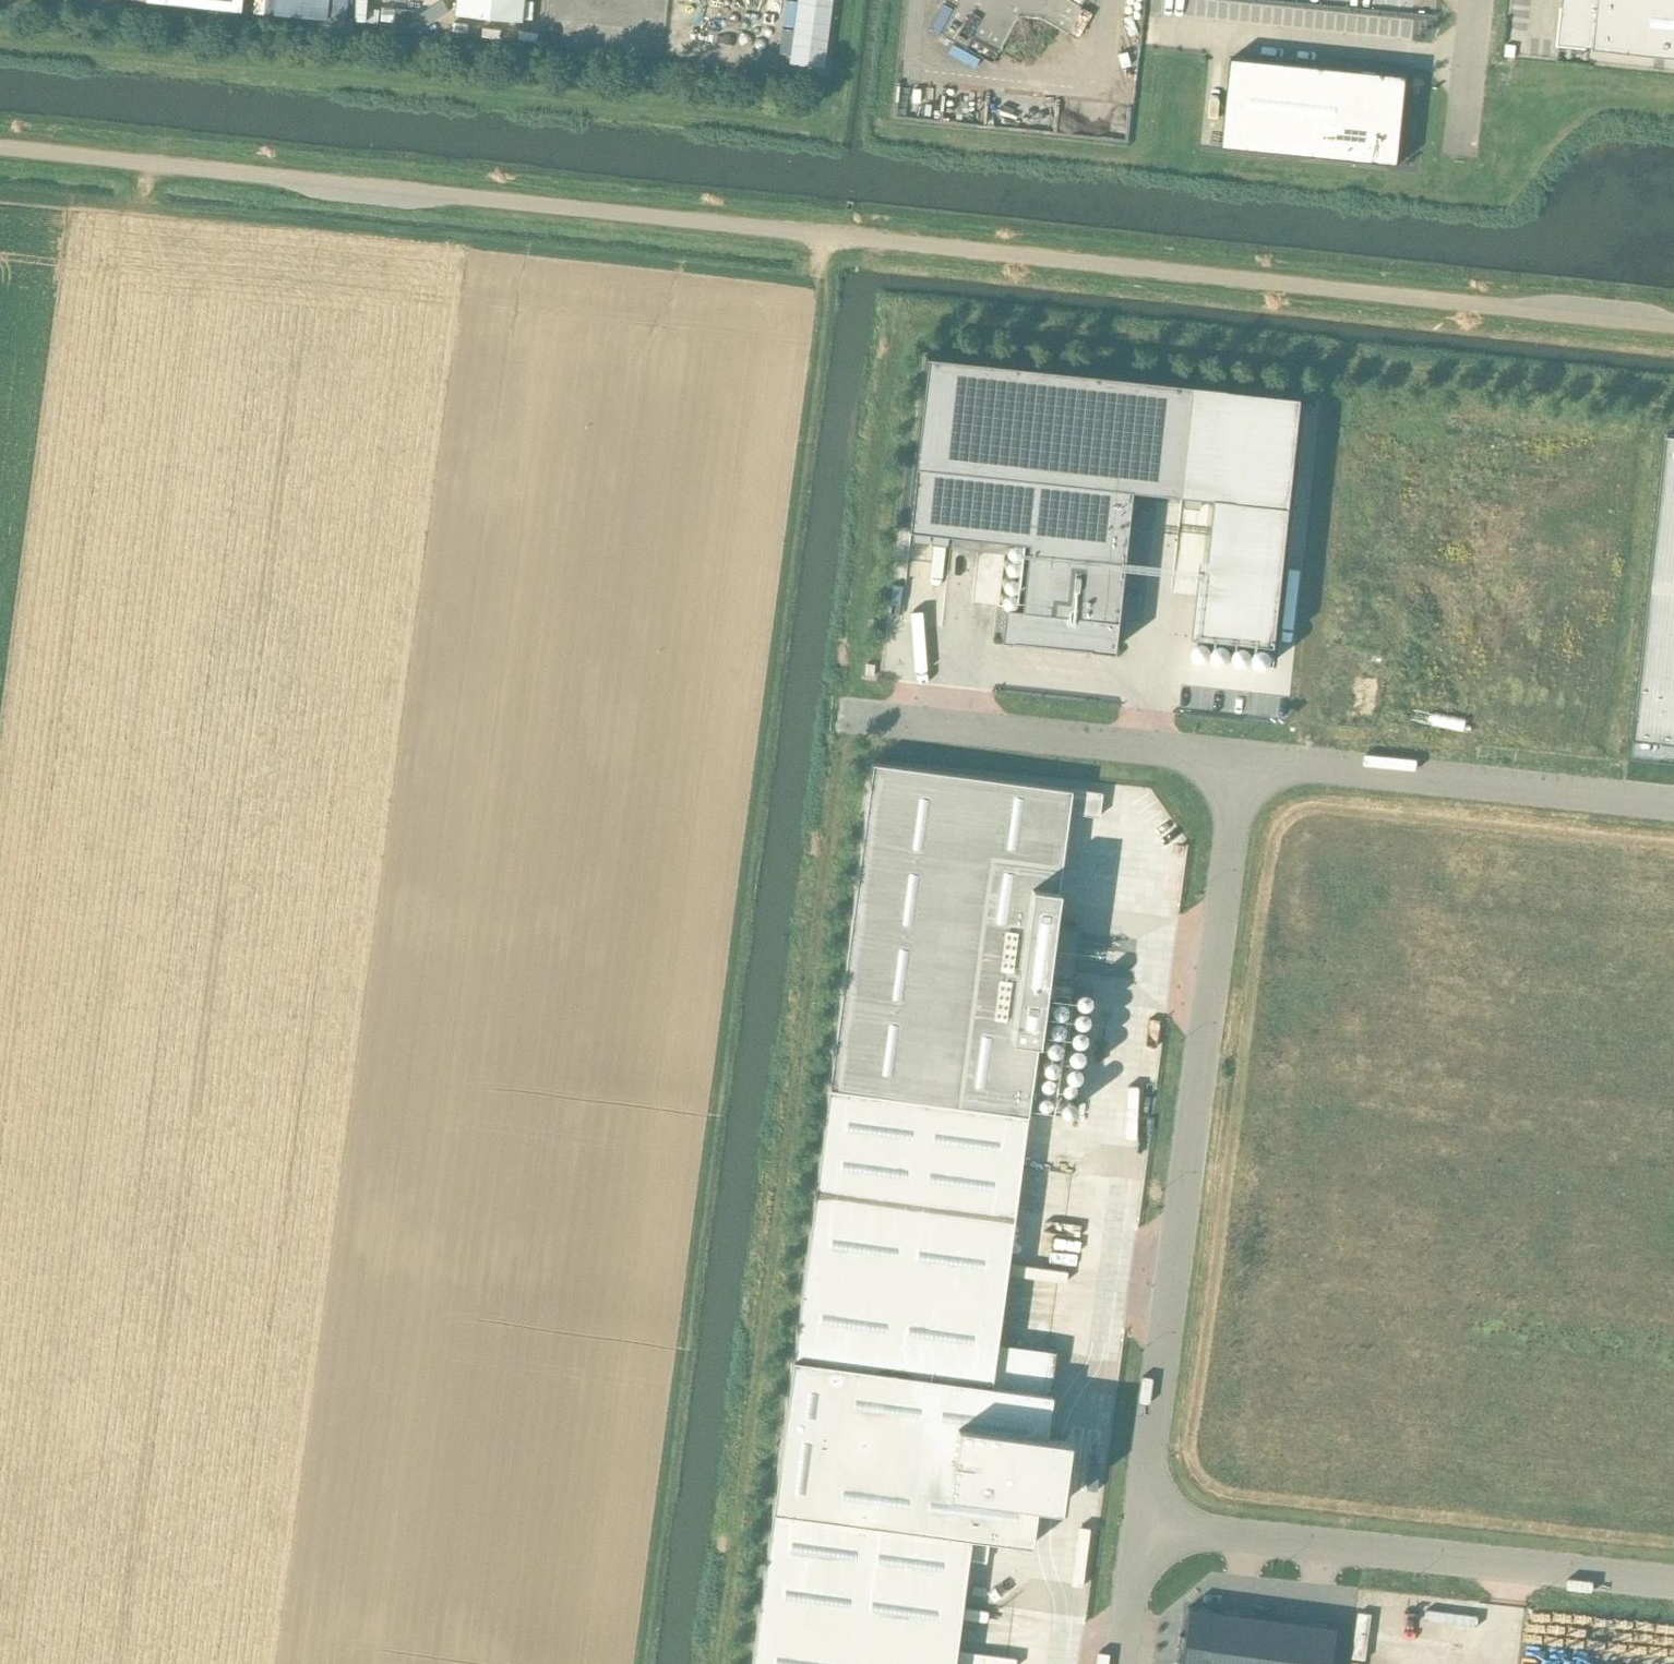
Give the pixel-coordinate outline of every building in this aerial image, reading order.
[(240,10),(241,0),(146,0),(240,10)] [(455,14),(521,21),(523,0),(457,0),(455,14)] [(1560,43),(1595,47),(1594,49),(1673,57),(1673,0),(1564,0),(1560,43)] [(1232,57),(1223,146),(1399,164),(1408,75),(1232,57)] [(926,356),(907,529),(953,534),(1006,539),(1026,542),(1019,607),(1003,606),(1000,639),(1113,651),(1130,489),(1178,494),(1211,497),(1197,635),(1277,643),(1303,397),(1189,384),(926,356)] [(1634,739),(1673,743),(1673,436),(1666,435),(1634,739)] [(751,1663),(954,1663),(967,1560),(986,1562),(989,1540),(1031,1545),(1037,1504),(1058,1506),(1067,1438),(1046,1435),(1051,1393),(1050,1393),(991,1385),(996,1343),(1026,1115),(1059,865),(1061,866),(1068,813),(1099,817),(1102,793),(871,763),(751,1663)] [(1178,1648),(1182,1648),(1180,1663),(1334,1663),(1339,1626),(1188,1606),(1184,1636),(1179,1635),(1178,1648)]
